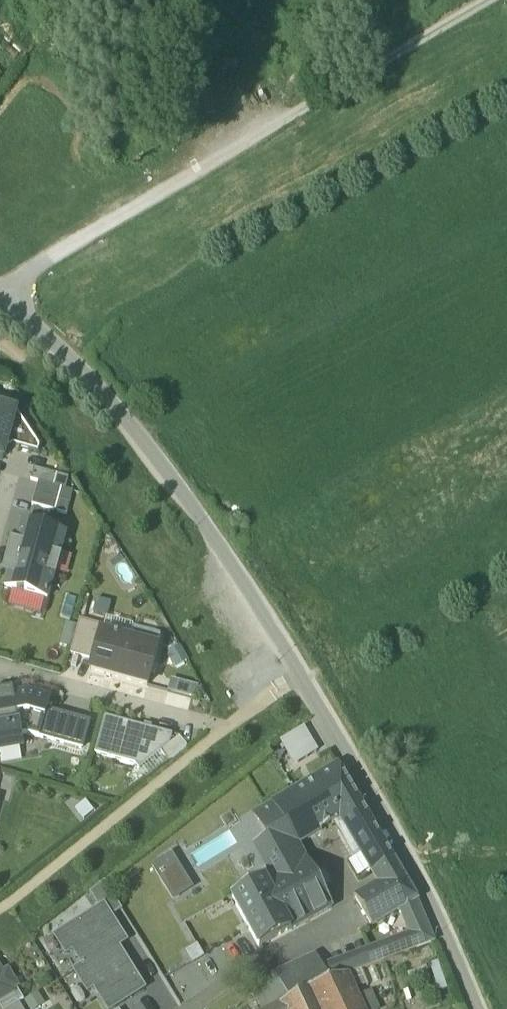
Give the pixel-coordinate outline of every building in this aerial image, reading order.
[(7,412),(11,397),(0,394),(0,410),(7,412)] [(5,450),(15,414),(7,412),(0,410),(0,460),(2,460),(5,450)] [(15,414),(5,450),(12,447),(37,454),(38,449),(15,414)] [(68,478),(33,469),(30,480),(38,482),(65,490),(68,478)] [(34,493),(69,503),(72,492),(65,490),(38,482),(34,493)] [(69,503),(34,493),(31,505),(66,514),(69,503)] [(64,535),(22,523),(16,546),(12,545),(4,573),(8,574),(4,589),(11,591),(44,600),(46,600),(54,573),(59,553),(64,535)] [(59,553),(54,573),(66,576),(72,557),(59,553)] [(44,600),(11,591),(7,606),(40,615),(44,600)] [(106,618),(103,627),(102,633),(128,641),(132,629),(133,625),(106,618)] [(69,655),(92,661),(100,633),(102,633),(103,627),(79,620),(77,626),(71,649),(69,655)] [(58,646),(71,649),(77,626),(65,623),(58,646)] [(132,629),(128,641),(157,649),(160,637),(132,629)] [(128,641),(102,633),(100,633),(92,661),(89,671),(146,687),(157,649),(128,641)] [(179,646),(165,654),(173,669),(187,661),(179,646)] [(198,687),(170,679),(167,691),(195,699),(198,687)] [(39,738),(47,709),(49,701),(21,694),(12,695),(12,691),(10,691),(11,699),(0,701),(0,751),(21,748),(19,736),(25,734),(39,738)] [(11,699),(10,691),(0,693),(0,701),(11,699)] [(89,721),(47,709),(39,738),(81,750),(82,748),(80,747),(83,735),(85,736),(85,734),(84,734),(87,722),(88,722),(89,721)] [(172,735),(105,716),(94,754),(134,765),(138,770),(160,752),(169,745),(172,735)] [(90,721),(89,721),(88,722),(87,722),(84,734),(85,734),(85,736),(83,735),(80,747),(82,748),(81,750),(82,750),(90,721)] [(304,726),(279,740),(294,765),(318,751),(304,726)] [(160,752),(168,761),(186,747),(179,737),(169,745),(160,752)] [(160,752),(138,770),(145,779),(168,761),(160,752)] [(333,824),(343,818),(361,807),(361,806),(337,766),(284,798),(272,805),(296,846),(297,845),(333,824)] [(74,810),(83,822),(95,812),(85,800),(74,810)] [(290,930),(290,931),(332,908),(297,845),(296,846),(272,805),(254,816),(266,839),(275,856),(263,863),(271,877),(263,881),(290,930)] [(393,860),(361,807),(343,818),(349,828),(363,853),(372,869),(374,871),(393,860)] [(363,853),(343,818),(333,824),(353,859),(363,853)] [(254,845),(263,863),(275,856),(266,839),(254,845)] [(171,853),(150,865),(172,901),(193,889),(171,853)] [(372,869),(363,853),(353,859),(348,862),(357,878),(372,869)] [(384,889),(402,877),(393,860),(374,871),(384,889)] [(372,927),(401,911),(411,935),(418,949),(434,943),(417,902),(416,901),(402,877),(384,889),(359,904),(372,927)] [(231,899),(258,948),(290,931),(290,930),(263,881),(231,899)] [(103,907),(110,918),(122,911),(104,882),(88,894),(98,910),(103,907)] [(116,946),(117,947),(125,942),(110,918),(103,907),(98,910),(55,937),(65,954),(72,950),(82,967),(116,946)] [(418,949),(411,935),(322,968),(329,982),(347,975),(362,970),(418,949)] [(117,947),(116,946),(82,967),(74,972),(87,992),(94,988),(107,1008),(112,1008),(143,990),(117,947)] [(316,986),(329,982),(322,968),(316,956),(274,975),(276,979),(289,1000),(316,985),(316,986)] [(437,962),(428,965),(439,992),(447,989),(437,962)] [(425,966),(407,973),(408,978),(427,971),(425,966)] [(368,984),(362,970),(347,975),(354,990),(368,984)] [(12,994),(10,991),(15,988),(7,974),(2,977),(0,974),(0,1001),(12,994)] [(357,997),(354,990),(347,975),(329,982),(316,986),(316,985),(289,1000),(280,1004),(282,1008),(362,1008),(357,997)] [(264,985),(261,979),(249,986),(260,1008),(269,1008),(276,1006),(264,985)] [(264,985),(276,1006),(280,1004),(289,1000),(276,979),(264,985)] [(0,1001),(0,1008),(9,1008),(18,1004),(22,1002),(23,1001),(17,991),(0,1001)] [(357,997),(362,1008),(379,1008),(371,991),(357,997)] [(22,1002),(27,1008),(38,1008),(45,1005),(37,993),(23,1001),(22,1002)]
